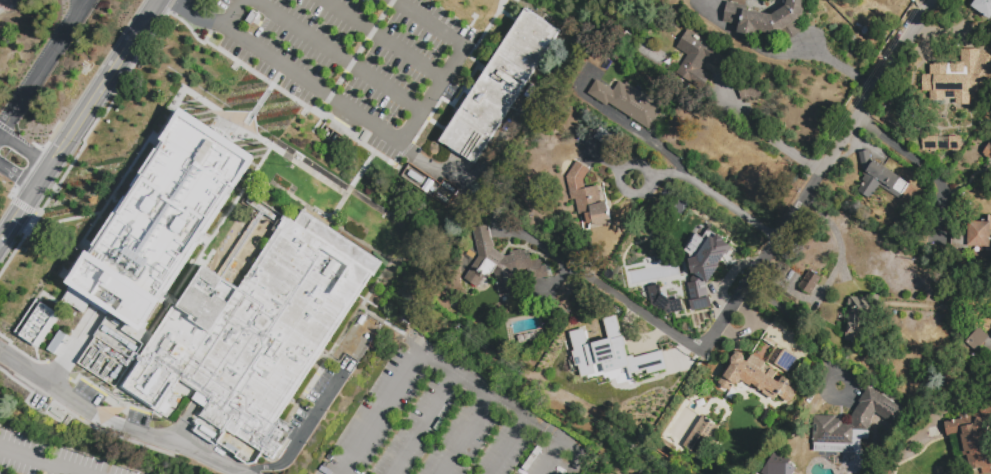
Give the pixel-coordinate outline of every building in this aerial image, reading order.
[(4,11),(0,10),(0,0),(24,0),(21,5),(16,9),(10,11),(4,11)] [(788,7),(789,0),(809,0),(805,19),(798,23),(803,33),(788,43),(783,33),(778,37),(759,33),(758,38),(739,34),(741,27),(725,25),(728,3),(749,8),(749,12),(773,17),(788,7)] [(970,7),(975,0),(990,0),(990,20),(990,21),(970,7)] [(476,166),(442,144),(484,80),(528,11),(562,34),(476,166)] [(253,27),(248,23),(254,13),(260,17),(253,27)] [(711,78),(702,92),(677,76),(689,58),(678,51),(690,32),(728,57),(719,70),(708,62),(702,72),(711,78)] [(983,52),(990,57),(990,82),(989,81),(986,85),(980,83),(980,94),(971,94),(971,107),(930,106),(931,94),(922,94),(923,77),(930,77),(931,67),(935,67),(935,64),(962,65),(962,52),(981,52),(981,55),(983,52)] [(589,96),(598,82),(614,93),(620,84),(626,87),(628,85),(665,109),(650,132),(610,105),(608,109),(589,96)] [(738,86),(760,82),(763,99),(742,103),(738,86)] [(68,285),(181,106),(236,141),(258,155),(145,333),(68,285)] [(614,139),(608,149),(595,140),(602,130),(614,139)] [(922,136),(961,136),(961,150),(922,149),(922,136)] [(989,145),(990,146),(990,159),(983,155),(989,145)] [(860,155),(870,153),(874,165),(875,162),(902,181),(901,181),(910,187),(900,201),(880,188),(872,202),(859,193),(865,184),(863,183),(866,178),(863,176),(866,173),(864,172),(860,155)] [(578,163),(591,172),(584,182),(586,192),(599,189),(603,205),(608,204),(612,223),(609,224),(610,226),(597,229),(596,226),(594,227),(594,225),(588,226),(586,216),(579,217),(576,202),(572,203),(567,180),(578,163)] [(420,184),(408,177),(411,171),(424,179),(420,184)] [(456,192),(454,196),(444,189),(446,186),(456,192)] [(449,203),(447,207),(437,200),(439,196),(449,203)] [(681,201),(753,247),(734,277),(664,231),(681,201)] [(375,275),(372,273),(274,425),(285,432),(278,441),(283,444),(281,447),(284,449),(280,456),(276,454),(274,457),(264,451),(258,461),(249,463),(237,455),(239,453),(220,441),(226,430),(202,414),(207,406),(194,398),(200,390),(181,377),(160,410),(123,385),(144,353),(175,304),(179,307),(206,265),(218,272),(254,218),(260,221),(224,276),(240,287),(277,231),(273,228),(280,217),(284,219),(287,215),(295,221),(304,208),(384,261),(375,275)] [(990,219),(990,248),(990,250),(969,249),(969,250),(952,250),(953,232),(970,233),(970,224),(983,224),(983,222),(990,222),(990,219)] [(492,277),(487,278),(485,279),(477,293),(464,283),(480,259),(473,231),(486,228),(489,228),(492,242),(494,243),(495,249),(494,251),(506,259),(512,258),(511,255),(523,252),(523,254),(531,253),(532,262),(542,261),(543,269),(547,268),(549,279),(532,283),(528,273),(520,275),(520,273),(509,275),(510,277),(513,276),(513,278),(515,278),(516,283),(521,282),(523,295),(510,299),(509,293),(499,295),(497,276),(494,275),(492,277)] [(690,311),(709,307),(705,282),(710,281),(730,242),(707,231),(705,234),(691,236),(687,245),(689,255),(687,258),(690,273),(696,276),(694,282),(686,283),(690,311)] [(800,290),(810,273),(822,281),(811,297),(800,290)] [(680,297),(661,299),(659,284),(647,286),(651,313),(682,309),(680,297)] [(863,323),(863,334),(862,345),(846,344),(847,335),(849,307),(850,301),(851,302),(851,299),(867,300),(867,297),(881,298),(879,325),(863,323)] [(38,347),(59,315),(35,300),(14,331),(38,347)] [(604,338),(600,321),(614,317),(626,362),(659,353),(663,367),(634,375),(635,382),(628,384),(624,368),(578,380),(565,330),(583,325),(587,342),(604,338)] [(138,347),(130,359),(97,336),(105,324),(138,347)] [(47,351),(60,331),(67,335),(53,356),(47,351)] [(978,332),(980,331),(990,340),(977,354),(967,345),(978,332)] [(370,343),(359,361),(355,358),(364,343),(367,339),(371,341),(370,343)] [(796,392),(796,396),(792,403),(789,403),(778,397),(775,403),(763,395),(764,393),(763,392),(762,393),(759,393),(758,392),(756,391),(755,389),(755,387),(753,385),(752,387),(749,387),(743,383),(736,389),(734,387),(731,392),(728,391),(726,391),(724,391),(721,389),(720,387),(721,386),(719,384),(723,379),(722,377),(727,369),(729,372),(732,366),(732,363),(732,360),(733,358),(735,350),(736,350),(735,343),(741,344),(742,354),(744,354),(743,357),(744,358),(745,360),(745,361),(745,363),(748,364),(753,356),(766,364),(765,367),(777,374),(774,381),(779,384),(783,379),(792,385),(790,389),(796,392)] [(798,358),(789,374),(775,366),(784,350),(798,358)] [(814,416),(835,416),(835,418),(842,419),(842,424),(852,424),(852,414),(860,402),(858,402),(869,385),(906,410),(896,425),(875,414),(871,420),(870,432),(869,432),(868,440),(865,440),(865,439),(861,439),(861,452),(813,451),(814,416)] [(980,406),(990,404),(990,417),(989,419),(990,420),(988,432),(985,431),(983,435),(984,439),(986,438),(989,452),(987,453),(987,454),(990,453),(990,455),(990,466),(970,470),(967,455),(963,456),(959,433),(948,435),(945,422),(961,419),(960,413),(973,411),(974,414),(981,413),(980,406)] [(702,415),(719,426),(698,458),(682,447),(702,415)] [(662,439),(676,448),(674,451),(660,442),(662,439)]
